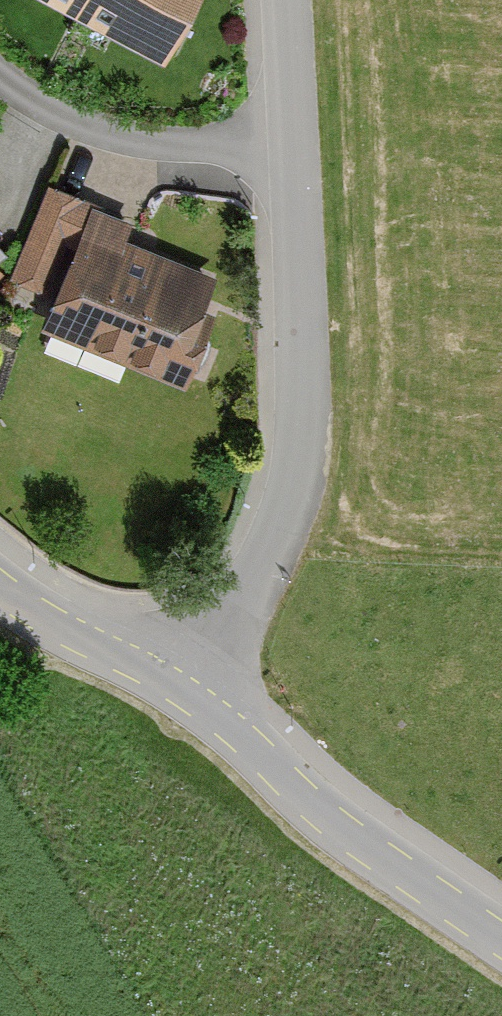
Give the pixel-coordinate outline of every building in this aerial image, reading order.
[(166,68),(201,0),(34,0),(166,68)] [(123,245),(107,285),(25,253),(12,284),(49,299),(36,332),(187,391),(215,320),(200,314),(213,280),(123,245)]
